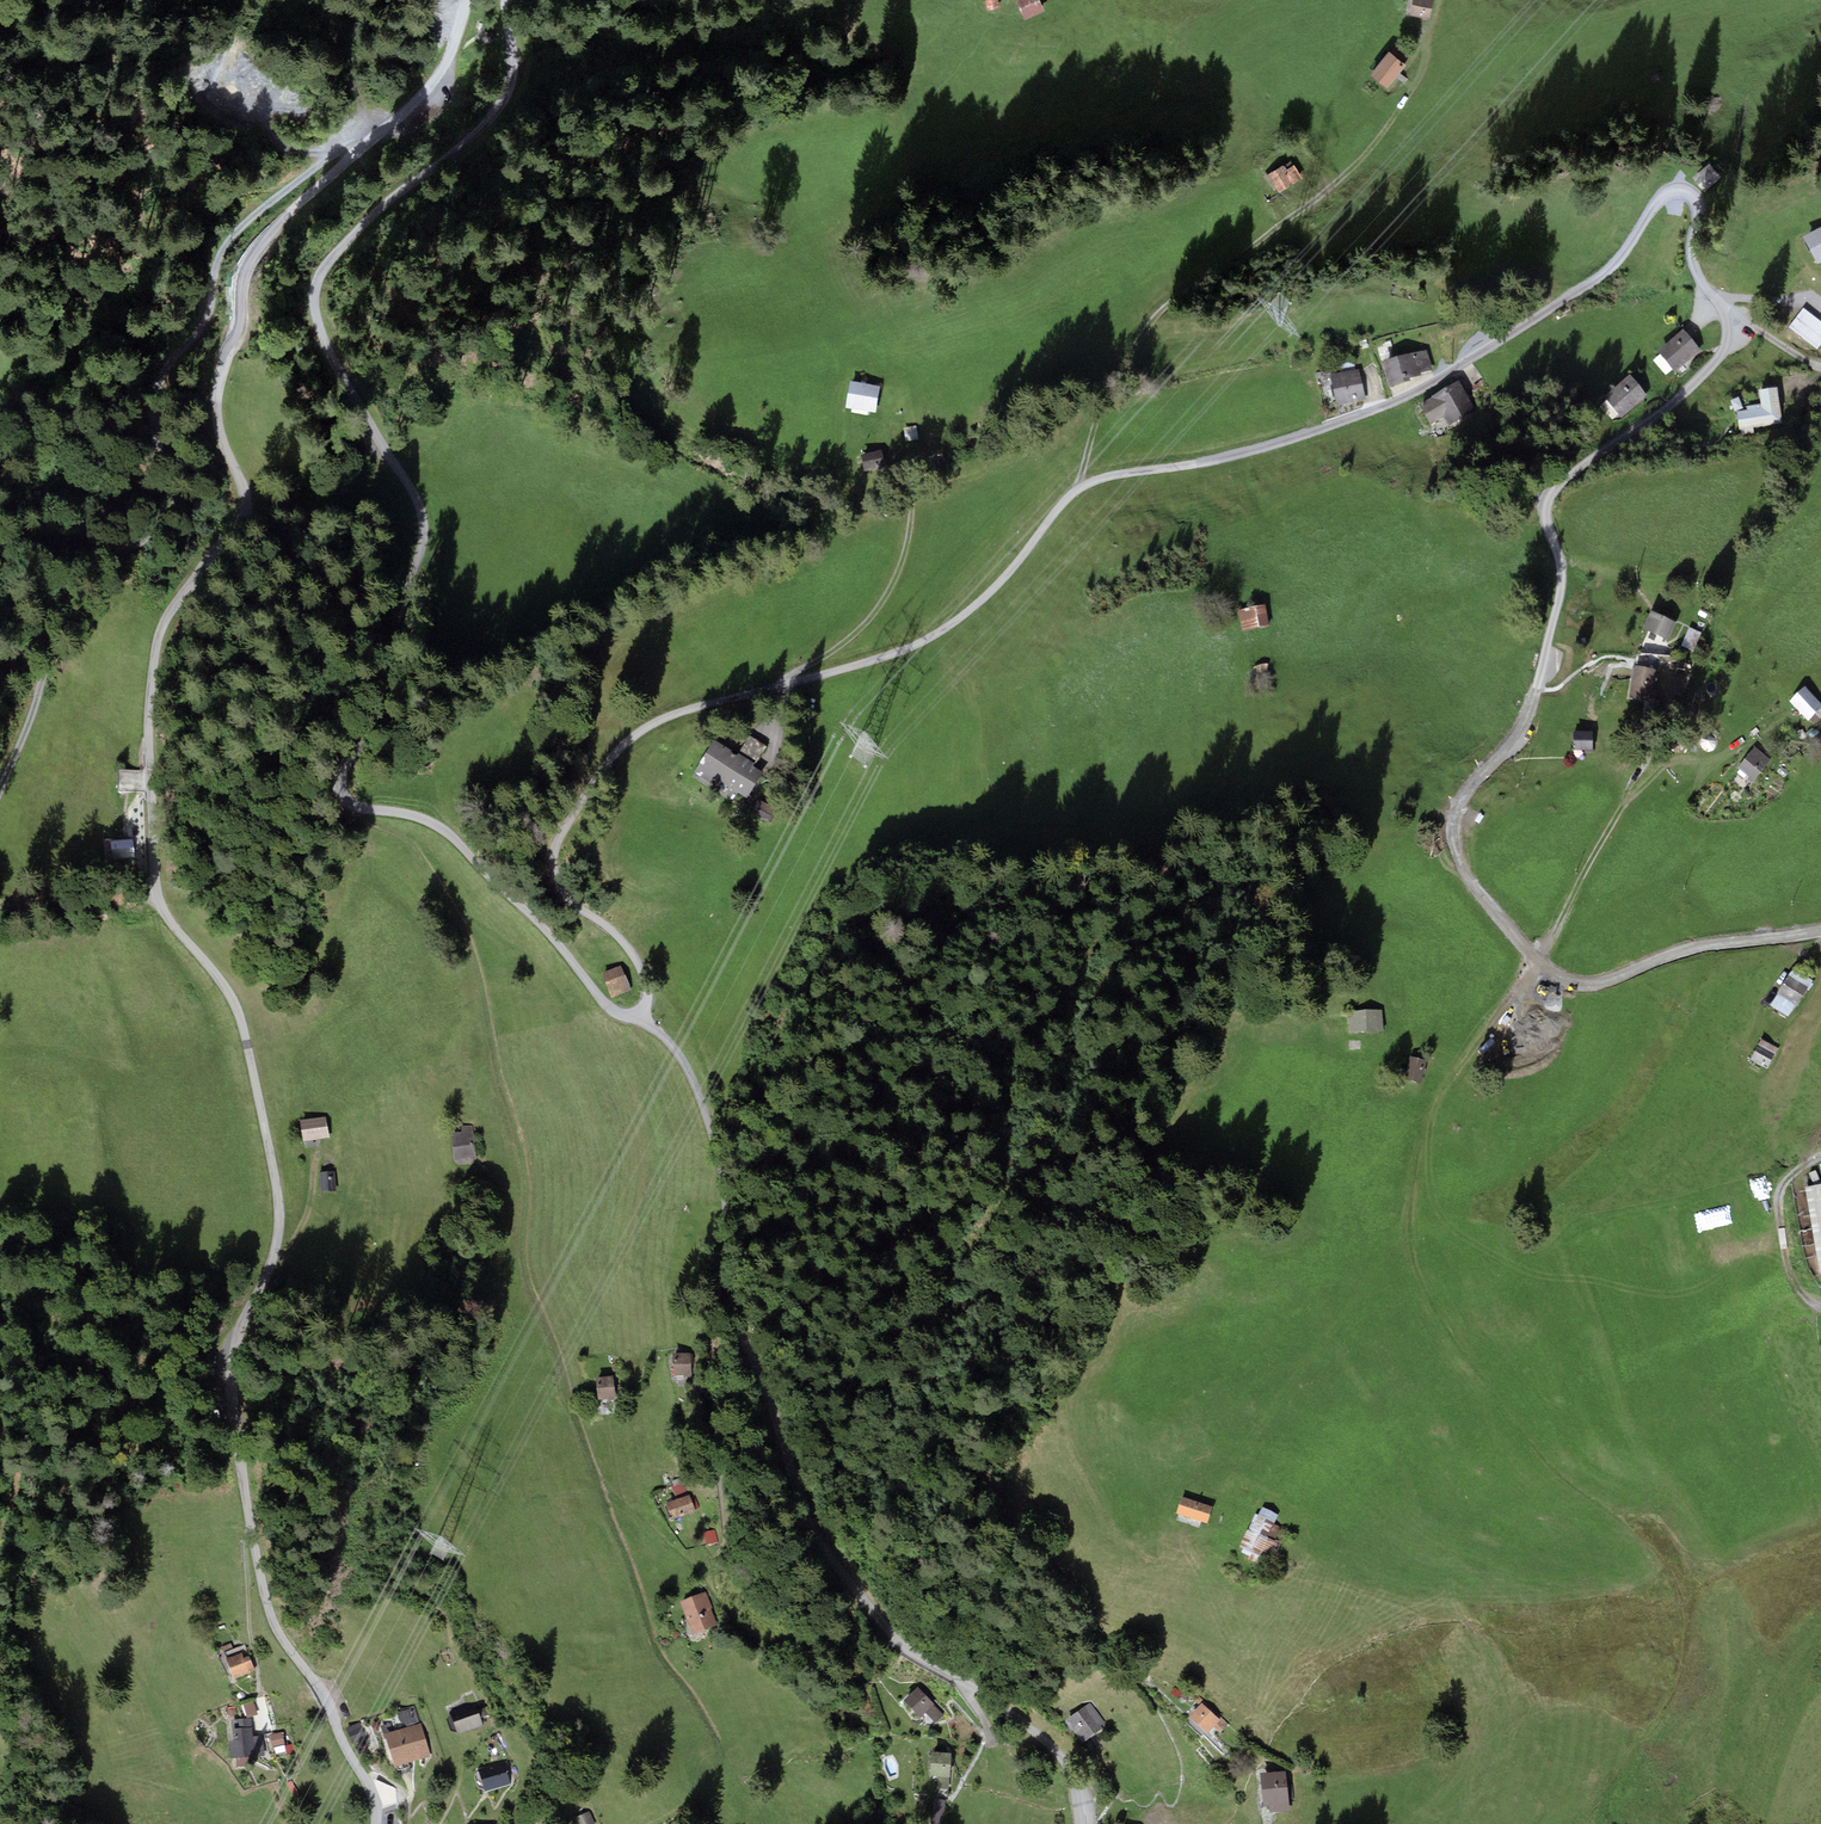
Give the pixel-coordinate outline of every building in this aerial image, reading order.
[(987,10),(1000,8),(999,0),(986,0),(987,10)] [(1025,20),(1045,11),(1040,0),(1016,0),(1025,20)] [(1410,16),(1431,19),(1434,0),(1413,0),(1410,16)] [(1395,43),(1371,76),(1388,88),(1412,56),(1395,43)] [(1292,160),(1264,177),(1273,192),(1277,189),(1279,193),(1303,178),(1292,160)] [(1710,164),(1698,174),(1701,177),(1695,182),(1703,192),(1721,178),(1710,164)] [(1802,242),(1817,269),(1820,267),(1820,232),(1802,242)] [(1803,310),(1788,329),(1817,351),(1820,346),(1820,323),(1803,310)] [(1684,332),(1658,355),(1675,374),(1701,351),(1684,332)] [(1427,352),(1381,366),(1389,392),(1411,385),(1410,383),(1421,379),(1420,376),(1433,372),(1427,352)] [(1358,372),(1330,379),(1337,408),(1366,401),(1358,372)] [(1629,379),(1605,400),(1622,419),(1646,398),(1629,379)] [(880,389),(851,384),(845,412),(876,416),(880,389)] [(1458,385),(1420,408),(1432,427),(1444,420),(1449,429),(1475,413),(1458,385)] [(1747,412),(1737,414),(1740,433),(1783,426),(1778,391),(1759,394),(1761,406),(1746,408),(1747,412)] [(916,427),(903,429),(906,443),(918,440),(916,427)] [(882,449),(858,455),(863,476),(886,471),(882,449)] [(1266,608),(1238,612),(1242,634),(1270,629),(1266,608)] [(1676,625),(1651,614),(1643,632),(1668,643),(1676,625)] [(1269,665),(1252,669),(1256,687),(1273,682),(1269,665)] [(1658,672),(1633,668),(1628,698),(1653,702),(1658,672)] [(1790,704),(1808,723),(1820,710),(1820,705),(1805,689),(1790,704)] [(1592,735),(1573,736),(1574,753),(1593,752),(1592,735)] [(765,772),(715,739),(694,772),(712,783),(715,778),(748,799),(765,772)] [(1770,762),(1756,749),(1737,770),(1752,783),(1770,762)] [(139,770),(117,770),(117,790),(140,790),(139,770)] [(779,811),(757,800),(751,814),(773,824),(779,811)] [(1484,817),(1480,814),(1475,821),(1479,824),(1484,817)] [(133,839),(111,841),(113,860),(135,858),(133,839)] [(621,965),(602,973),(612,999),(632,991),(621,965)] [(1790,1019),(1812,983),(1793,972),(1771,1007),(1790,1019)] [(1382,1009),(1349,1010),(1349,1033),(1383,1032),(1382,1009)] [(1751,1061),(1768,1070),(1778,1051),(1761,1042),(1751,1061)] [(1427,1060),(1410,1056),(1404,1080),(1421,1084),(1427,1060)] [(325,1116),(299,1120),(303,1142),(329,1138),(325,1116)] [(462,1132),(451,1133),(453,1162),(476,1160),(473,1125),(462,1126),(462,1132)] [(335,1171),(320,1172),(321,1192),(337,1191),(335,1171)] [(1806,1190),(1820,1278),(1820,1188),(1806,1190)] [(692,1351),(668,1353),(671,1381),(695,1378),(692,1351)] [(616,1375),(596,1378),(599,1403),(620,1401),(616,1375)] [(682,1482),(672,1487),(676,1495),(686,1490),(682,1482)] [(690,1495),(666,1502),(673,1522),(696,1514),(690,1495)] [(1208,1523),(1213,1507),(1182,1497),(1177,1513),(1208,1523)] [(1278,1515),(1262,1507),(1258,1515),(1256,1514),(1240,1546),(1272,1561),(1281,1544),(1275,1541),(1282,1528),(1274,1524),(1278,1515)] [(709,1592),(680,1600),(692,1640),(721,1631),(709,1592)] [(246,1651),(226,1659),(235,1680),(255,1671),(246,1651)] [(918,1687),(904,1701),(920,1717),(925,1713),(936,1724),(945,1715),(918,1687)] [(1090,1702),(1065,1720),(1083,1743),(1107,1725),(1090,1702)] [(475,1704),(451,1712),(458,1734),(483,1726),(475,1704)] [(1202,1704),(1190,1717),(1207,1733),(1219,1720),(1202,1704)] [(403,1727),(420,1722),(416,1708),(398,1713),(403,1727)] [(229,1740),(231,1759),(265,1756),(263,1735),(253,1736),(251,1718),(239,1719),(239,1728),(232,1728),(233,1740),(229,1740)] [(421,1723),(384,1734),(394,1767),(431,1756),(421,1723)] [(272,1738),(273,1746),(285,1745),(284,1736),(272,1738)] [(952,1753),(931,1751),(929,1776),(938,1777),(937,1789),(949,1790),(952,1753)] [(506,1761),(478,1769),(485,1791),(513,1782),(506,1761)] [(1285,1770),(1260,1773),(1263,1806),(1270,1805),(1270,1813),(1290,1811),(1285,1770)] [(923,1797),(920,1823),(922,1823),(943,1823),(946,1800),(923,1797)] [(575,1820),(577,1823),(594,1823),(590,1814),(575,1820)]
